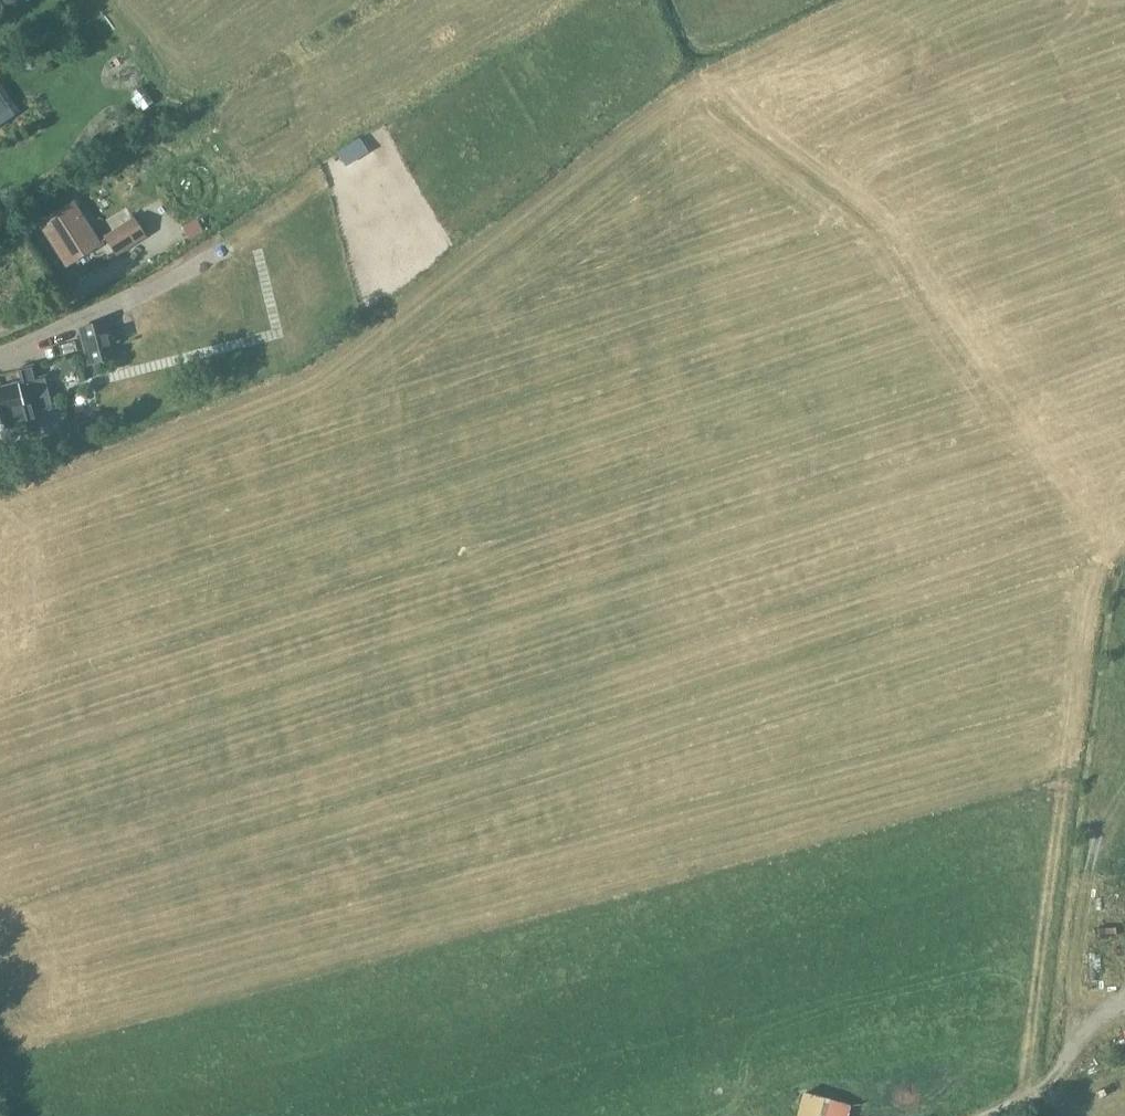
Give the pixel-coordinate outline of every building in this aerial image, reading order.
[(26,0),(0,0),(0,1),(11,17),(29,5),(26,0)] [(72,206),(43,224),(68,264),(98,245),(72,206)] [(183,226),(189,239),(203,231),(196,219),(183,226)] [(135,221),(107,239),(116,254),(144,236),(135,221)] [(80,330),(89,366),(116,358),(107,323),(80,330)] [(2,441),(41,431),(36,414),(56,409),(48,377),(0,389),(0,432),(2,441)] [(850,1106),(803,1093),(797,1115),(848,1115),(850,1106)]
